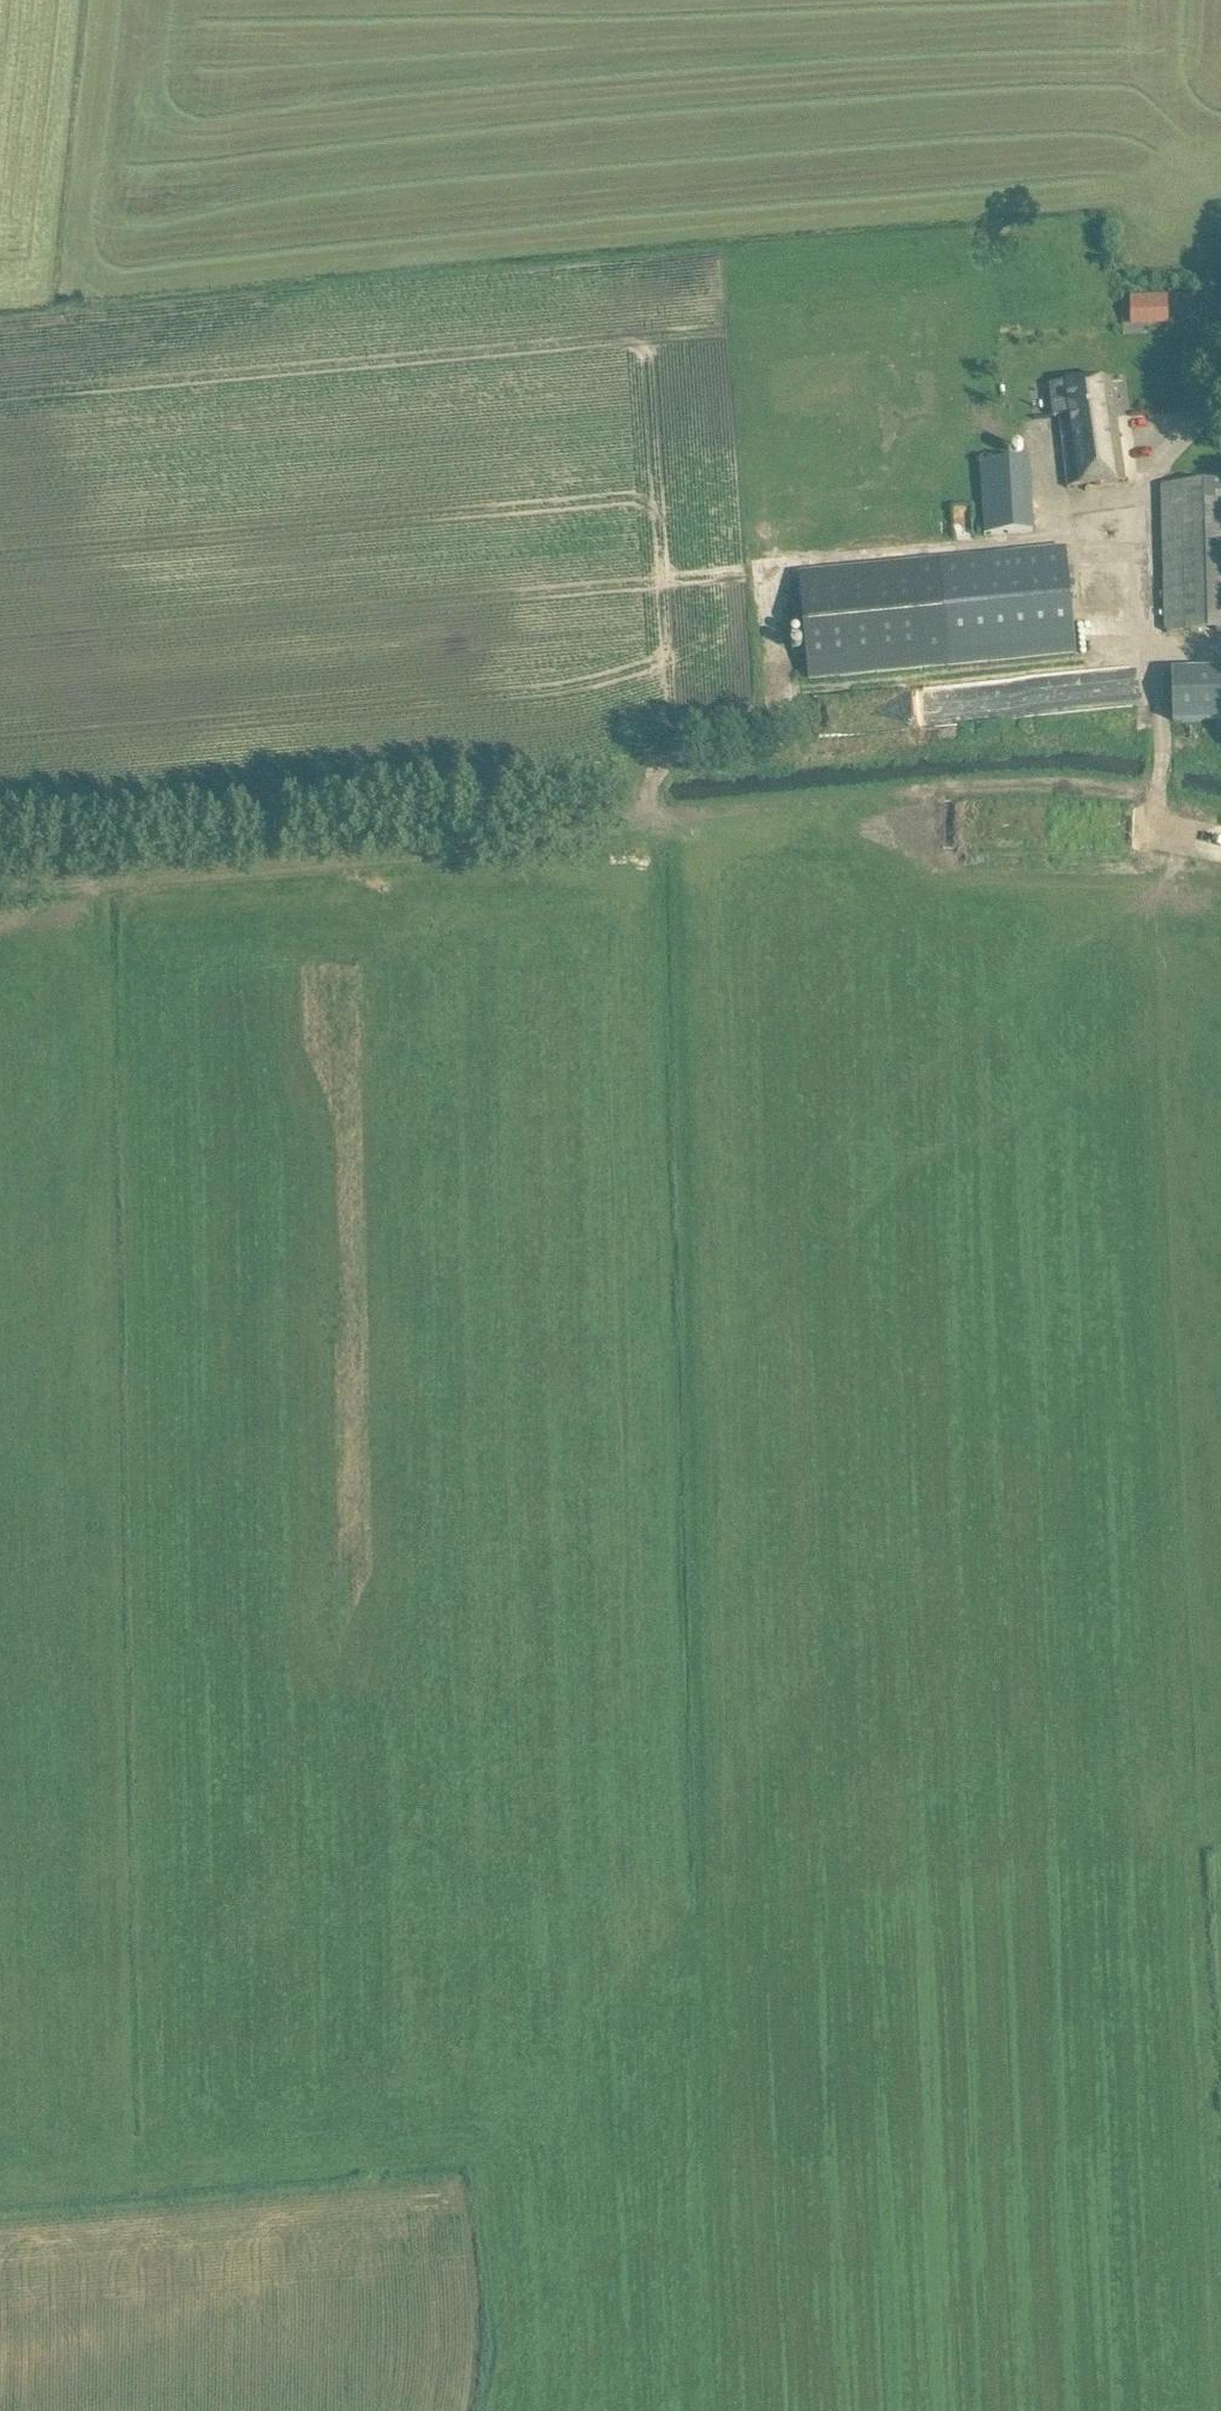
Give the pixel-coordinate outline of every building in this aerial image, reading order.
[(1168,297),(1148,297),(1149,326),(1170,325),(1168,297)] [(1087,380),(1051,385),(1055,418),(1060,418),(1070,488),(1101,484),(1124,481),(1111,377),(1087,380)] [(983,459),(986,532),(1036,530),(1033,457),(983,459)] [(1162,486),(1166,632),(1220,630),(1220,484),(1162,486)] [(797,574),(807,679),(1077,652),(1066,547),(797,574)] [(1176,720),(1220,719),(1220,666),(1175,667),(1176,720)]
